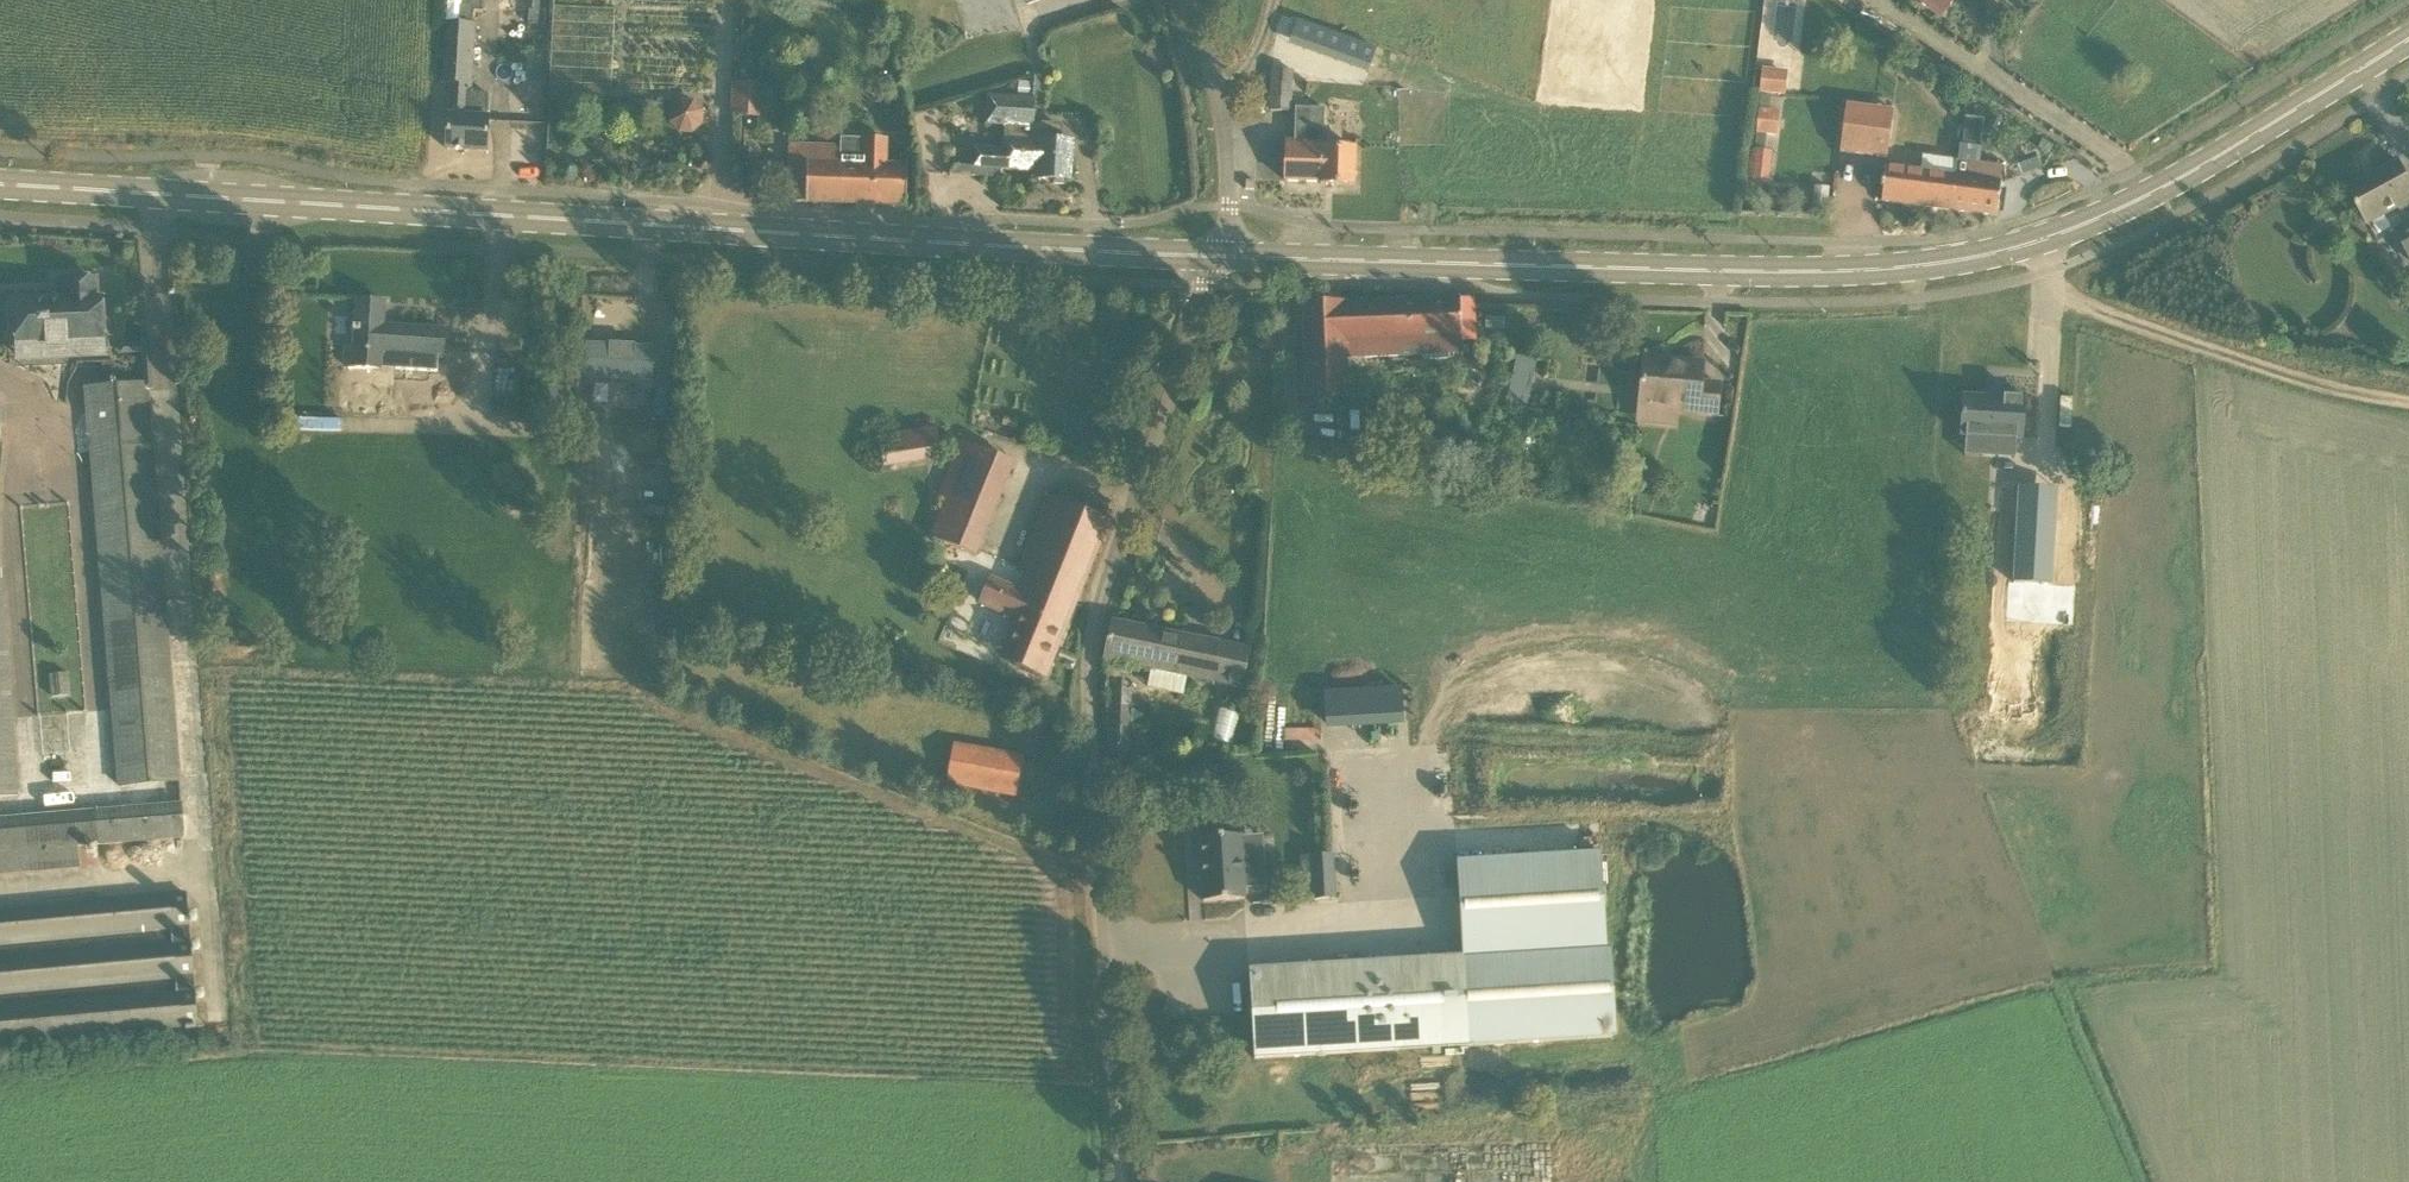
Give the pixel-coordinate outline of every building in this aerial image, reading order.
[(516,24),(545,26),(547,0),(533,0),(532,9),(517,8),(516,24)] [(1940,17),(1954,0),(1920,0),(1940,17)] [(1282,14),(1278,37),(1288,41),(1292,18),(1282,14)] [(487,151),(489,116),(485,116),(486,92),(470,92),(474,26),(444,25),(441,81),(451,82),(447,149),(487,151)] [(1786,95),(1788,70),(1762,68),(1759,93),(1786,95)] [(1272,70),(1272,80),(1270,111),(1291,112),(1292,81),(1292,71),(1272,70)] [(1019,81),(1018,98),(1030,98),(1031,82),(1019,81)] [(761,84),(734,83),(733,116),(759,117),(761,84)] [(1002,169),(1039,171),(1041,142),(1031,140),(1032,124),(1034,99),(1030,98),(1018,98),(988,96),(986,121),(1005,122),(1002,169)] [(673,111),(672,123),(686,117),(700,124),(701,112),(693,103),(681,103),(673,111)] [(1889,156),(1895,110),(1847,104),(1841,150),(1889,156)] [(1323,148),(1325,108),(1295,108),(1294,141),(1286,140),(1285,181),(1320,182),(1320,184),(1354,185),(1355,150),(1323,148)] [(1777,136),(1780,111),(1759,108),(1756,133),(1777,136)] [(1059,126),(1032,124),(1031,140),(1041,142),(1039,171),(1038,179),(1054,180),(1054,183),(1064,184),(1064,180),(1070,181),(1072,143),(1059,142),(1059,126)] [(2029,143),(2010,142),(2008,162),(2028,163),(2029,143)] [(1956,174),(1886,166),(1881,201),(1997,215),(2001,181),(2000,181),(2002,164),(1971,160),(1973,146),(1960,144),(1956,174)] [(807,163),(790,162),(789,202),(906,205),(907,166),(868,164),(868,148),(808,146),(807,163)] [(1754,147),(1749,178),(1772,181),(1777,151),(1754,147)] [(2399,161),(2349,188),(2367,222),(2399,205),(2408,223),(2396,230),(2408,255),(2408,179),(2399,161)] [(960,165),(950,175),(990,177),(991,177),(992,177),(993,177),(994,176),(995,176),(996,175),(997,175),(998,174),(999,173),(1000,173),(1000,172),(1001,171),(1001,170),(1002,169),(973,167),(973,166),(960,165)] [(16,304),(18,356),(104,352),(102,300),(97,300),(96,280),(65,281),(65,302),(16,304)] [(1232,295),(1230,295),(1223,302),(1223,303),(1233,313),(1240,306),(1232,295)] [(1302,304),(1306,395),(1346,394),(1345,354),(1365,353),(1365,344),(1462,341),(1460,297),(1302,304)] [(345,366),(434,372),(436,353),(443,354),(445,330),(383,326),(385,302),(358,301),(358,303),(359,303),(357,326),(354,326),(353,331),(356,331),(355,347),(346,346),(345,366)] [(1499,398),(1528,404),(1538,358),(1509,352),(1499,398)] [(1698,414),(1716,416),(1719,385),(1701,383),(1703,363),(1681,361),(1680,366),(1643,362),(1639,403),(1698,409),(1698,414)] [(121,785),(180,780),(145,382),(86,387),(121,785)] [(1962,397),(1960,435),(1966,436),(2016,439),(2022,439),(2025,396),(2000,394),(2000,399),(1962,397)] [(936,426),(880,435),(885,466),(941,457),(936,426)] [(1345,440),(1328,439),(1327,453),(1344,454),(1345,440)] [(936,498),(946,502),(931,537),(973,554),(1011,462),(959,441),(936,498)] [(1998,484),(1993,701),(2066,703),(2071,486),(1998,484)] [(1016,617),(1001,661),(1043,678),(1107,522),(1046,497),(1018,567),(1033,572),(1027,587),(1023,585),(1020,593),(988,580),(979,603),(1016,617)] [(21,794),(0,567),(0,796),(21,794)] [(1144,667),(1187,676),(1243,689),(1250,650),(1205,641),(1113,622),(1105,659),(1144,667)] [(1110,706),(1109,741),(1130,742),(1131,707),(1110,706)] [(954,745),(947,782),(1016,795),(1023,758),(954,745)] [(181,805),(95,812),(98,846),(184,839),(181,805)] [(98,846),(95,812),(0,820),(0,876),(79,869),(78,847),(98,846)] [(1203,901),(1245,899),(1243,876),(1249,876),(1253,871),(1252,861),(1248,857),(1242,857),(1241,835),(1199,838),(1203,901)] [(1457,861),(1463,957),(1249,970),(1254,1058),(1612,1037),(1601,853),(1457,861)] [(1332,855),(1317,856),(1318,874),(1312,874),(1313,899),(1335,898),(1332,855)] [(198,1026),(186,895),(0,913),(0,945),(173,929),(175,944),(0,960),(0,996),(178,979),(179,993),(0,1010),(0,1045),(198,1026)] [(1455,1048),(1444,1048),(1445,1056),(1455,1055),(1455,1048)]
